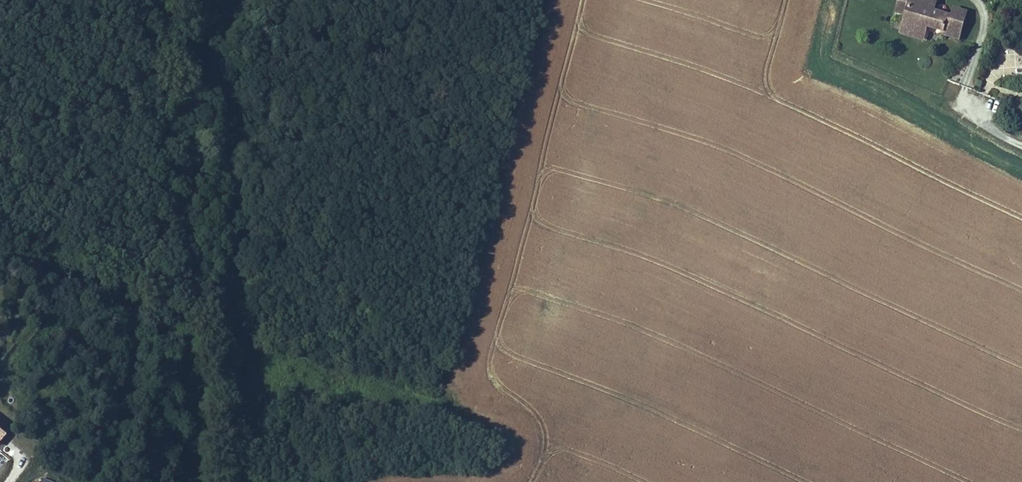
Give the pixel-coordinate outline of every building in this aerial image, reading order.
[(959,42),(967,13),(953,8),(950,17),(934,12),(938,1),(936,0),(898,0),(896,6),(906,9),(904,17),(898,35),(923,42),(926,29),(941,33),(940,36),(959,42)] [(906,9),(896,6),(894,14),(904,17),(906,9)]
